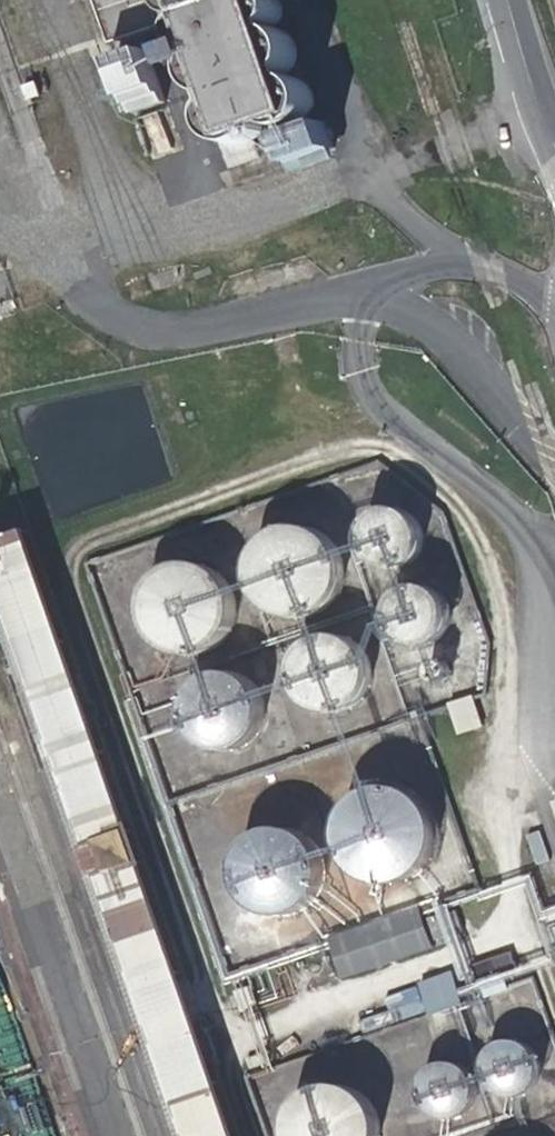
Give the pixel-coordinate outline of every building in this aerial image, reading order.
[(118,32),(112,33),(131,92),(164,81),(147,26),(192,11),(228,0),(108,0),(118,32)] [(192,11),(190,14),(188,17),(186,26),(187,30),(189,37),(194,42),(197,44),(203,46),(205,47),(202,51),(199,62),(201,74),(204,79),(210,84),(215,87),(224,89),(217,94),(214,98),(211,105),(210,109),(210,118),(211,122),(215,130),(221,136),(232,142),(241,142),(245,142),(249,140),(254,154),(285,145),(278,122),(283,124),(287,124),(296,122),(300,121),(304,118),(310,111),(313,102),(313,97),(311,88),(306,81),(298,75),(294,73),(285,73),(284,69),(288,66),(290,63),(293,59),(295,53),(296,48),(294,39),(292,34),(288,29),(279,23),(282,18),(283,12),(283,7),(281,1),(280,0),(228,0),(192,11)] [(158,154),(177,138),(158,117),(139,133),(158,154)] [(286,148),(292,176),(335,167),(329,139),(286,148)] [(398,562),(407,561),(415,557),(422,551),(426,543),(428,534),(427,525),(423,516),(416,509),(406,505),(396,505),(387,507),(379,513),(373,521),(370,531),(371,541),(375,549),(381,556),(389,560),(398,562)] [(288,614),(305,618),(321,616),(336,608),(348,597),(354,581),(356,565),(351,549),(343,536),(331,527),(317,522),(302,521),(287,526),(275,534),(265,546),(260,560),(259,576),(264,592),(274,605),(288,614)] [(180,647),(196,651),(213,649),(227,642),(239,630),(246,615),(247,598),(243,582),(234,570),(222,561),(208,555),(193,555),(179,559),(166,567),(157,579),(151,593),(151,609),(156,625),(166,638),(180,647)] [(427,640),(436,639),(444,635),(451,629),(456,621),(457,612),(456,603),(452,594),(445,587),(436,583),(426,582),(416,585),(408,591),(402,599),(399,608),(400,618),(404,627),(410,633),(418,638),(427,640)] [(321,716),(337,719),(354,717),(369,710),(380,698),(387,683),(388,667),(384,651),(375,638),(364,629),(349,624),(334,623),(320,627),(307,635),(298,647),(292,661),(292,678),(297,694),(307,707),(321,716)] [(215,753),(231,757),(248,755),(263,748),(274,736),(281,721),(282,704),(278,688),(269,676),(257,667),(243,661),(228,661),(214,665),(201,673),(192,685),(186,699),(186,715),(191,731),(201,744),(215,753)] [(448,699),(457,733),(484,726),(475,692),(448,699)] [(380,876),(397,880),(413,878),(428,871),(439,859),(446,844),(448,827),(443,811),(435,799),(423,790),(409,784),(394,784),(379,788),(366,796),(357,808),(352,822),(351,839),(356,854),(366,867),(380,876)] [(268,915),(284,919),(301,917),(316,910),(327,898),(334,883),(335,866),(331,850),(323,838),(311,828),(296,823),(281,823),(267,827),(254,835),(245,847),(240,861),(239,877),(244,893),(254,906),(268,915)] [(413,948),(432,944),(427,924),(408,929),(413,948)] [(396,988),(406,1018),(464,999),(454,969),(396,988)] [(524,1099),(533,1098),(541,1094),(548,1088),(552,1080),(554,1071),(553,1062),(549,1053),(541,1046),(532,1042),(522,1041),(513,1044),(504,1050),(499,1058),(496,1068),(497,1077),(501,1086),(507,1093),(515,1097),(524,1099)] [(455,1117),(464,1116),(473,1113),(479,1106),(484,1098),(486,1089),(485,1080),(480,1071),(473,1064),(464,1060),(454,1060),(444,1062),(436,1068),(430,1076),(428,1086),(428,1096),(432,1104),(438,1111),(446,1115),(455,1117)] [(391,1125),(386,1109),(378,1097),(366,1087),(352,1082),(337,1082),(322,1086),(310,1094),(300,1106),(295,1120),(294,1135),(390,1135),(391,1125)]
